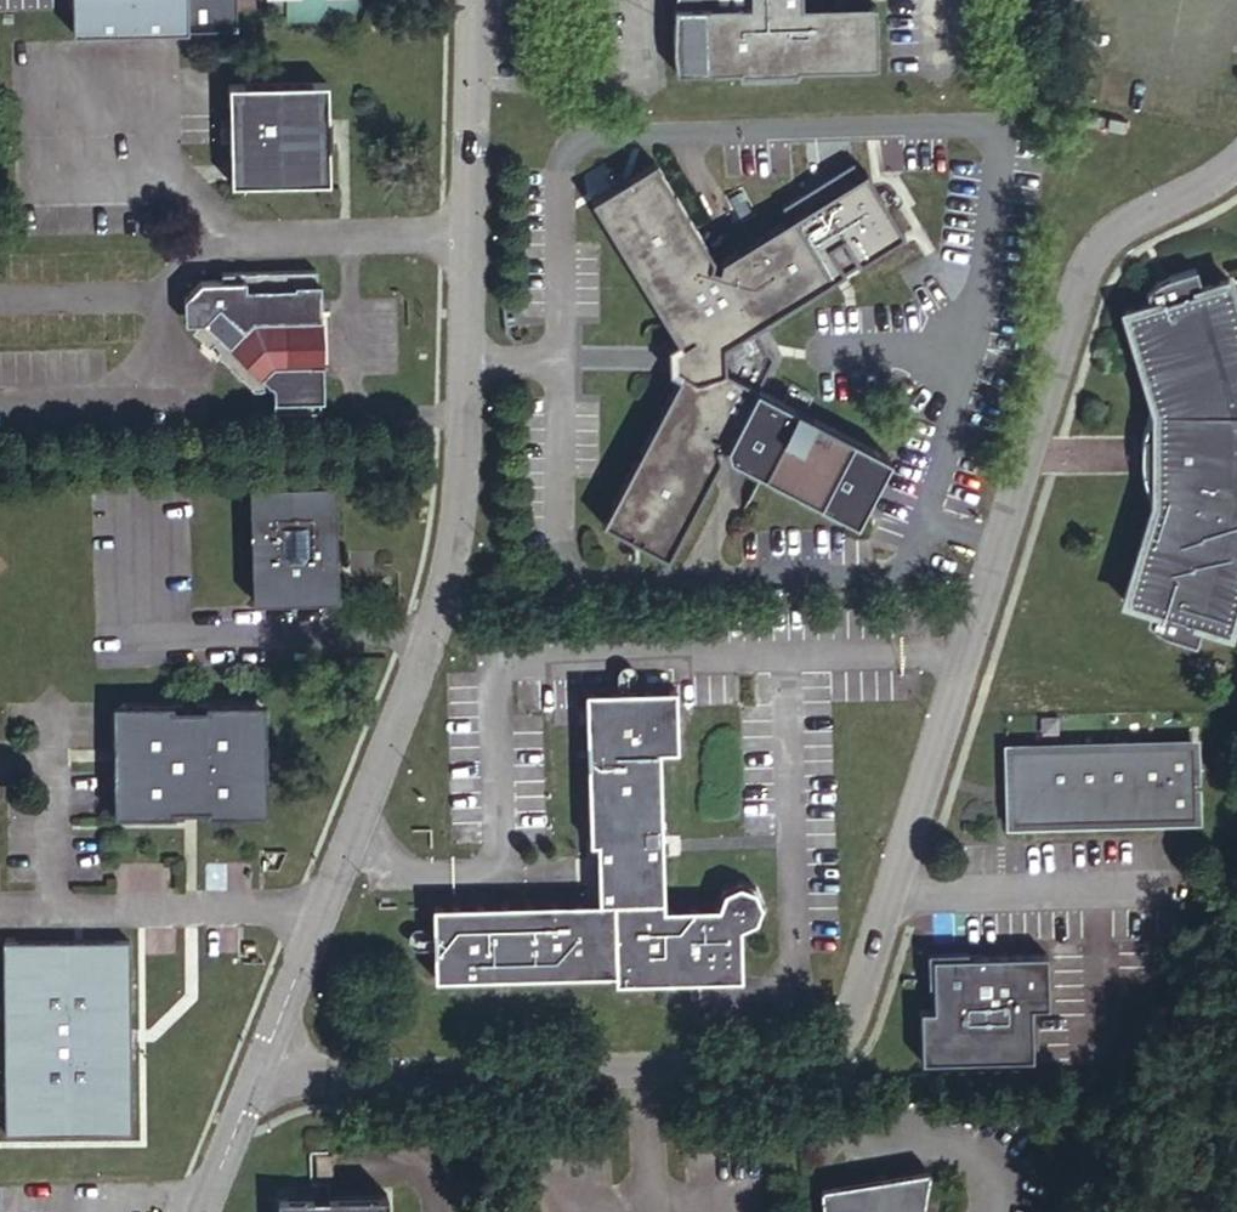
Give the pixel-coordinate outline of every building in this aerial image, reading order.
[(132,32),(248,28),(247,0),(74,0),(75,33),(132,32)] [(713,61),(744,60),(746,71),(803,70),(805,59),(883,56),(881,0),(711,0),(713,61)] [(232,86),(235,181),(339,180),(335,81),(232,86)] [(1104,116),(1087,113),(1085,124),(1102,127),(1104,116)] [(1125,120),(1108,117),(1106,127),(1123,130),(1125,120)] [(712,253),(660,151),(597,181),(681,346),(589,505),(650,540),(706,444),(702,435),(711,430),(716,440),(841,513),(843,506),(845,498),(849,491),(852,483),(854,479),(861,469),(867,462),(872,456),(877,451),(747,374),(768,339),(753,310),(833,270),(801,208),(712,253)] [(1110,313),(1145,413),(1145,439),(1136,439),(1136,478),(1146,478),(1146,504),(1115,605),(1141,613),(1137,625),(1139,628),(1141,631),(1143,632),(1148,636),(1149,637),(1153,638),(1188,649),(1194,629),(1221,638),(1236,589),(1236,338),(1215,276),(1188,286),(1181,266),(1149,278),(1143,280),(1141,281),(1138,284),(1135,287),(1133,290),(1131,293),(1136,304),(1110,313)] [(279,390),(281,414),(327,412),(326,361),(316,363),(316,320),(323,319),(321,272),(226,275),(225,283),(207,284),(187,304),(189,318),(202,327),(198,335),(216,352),(221,347),(229,353),(224,359),(257,392),(279,390)] [(259,483),(262,598),(347,594),(343,480),(259,483)] [(720,891),(713,909),(662,910),(657,751),(676,751),(675,690),(585,692),(589,843),(596,843),(598,902),(431,906),(433,980),(615,975),(615,982),(743,980),(742,931),(757,922),(762,904),(753,889),(736,883),(720,891)] [(113,708),(115,799),(128,810),(185,810),(187,801),(201,801),(203,808),(258,808),(268,796),(266,703),(253,691),(198,692),(198,697),(182,697),(182,693),(126,694),(113,708)] [(1184,751),(998,756),(999,801),(1003,800),(1006,808),(1000,810),(1006,831),(1187,825),(1184,751)] [(4,1133),(132,1131),(129,1037),(127,935),(0,939),(0,956),(4,1133)] [(966,955),(939,956),(929,967),(930,990),(934,990),(934,1014),(921,1014),(922,1067),(1035,1061),(1032,1010),(1049,1009),(1046,955),(967,959),(966,955)] [(939,956),(928,957),(929,967),(939,956)] [(305,1154),(306,1181),(323,1180),(324,1153),(305,1154)] [(929,1172),(821,1190),(822,1211),(921,1211),(929,1172)] [(266,1211),(382,1211),(382,1193),(266,1197),(266,1211)]
